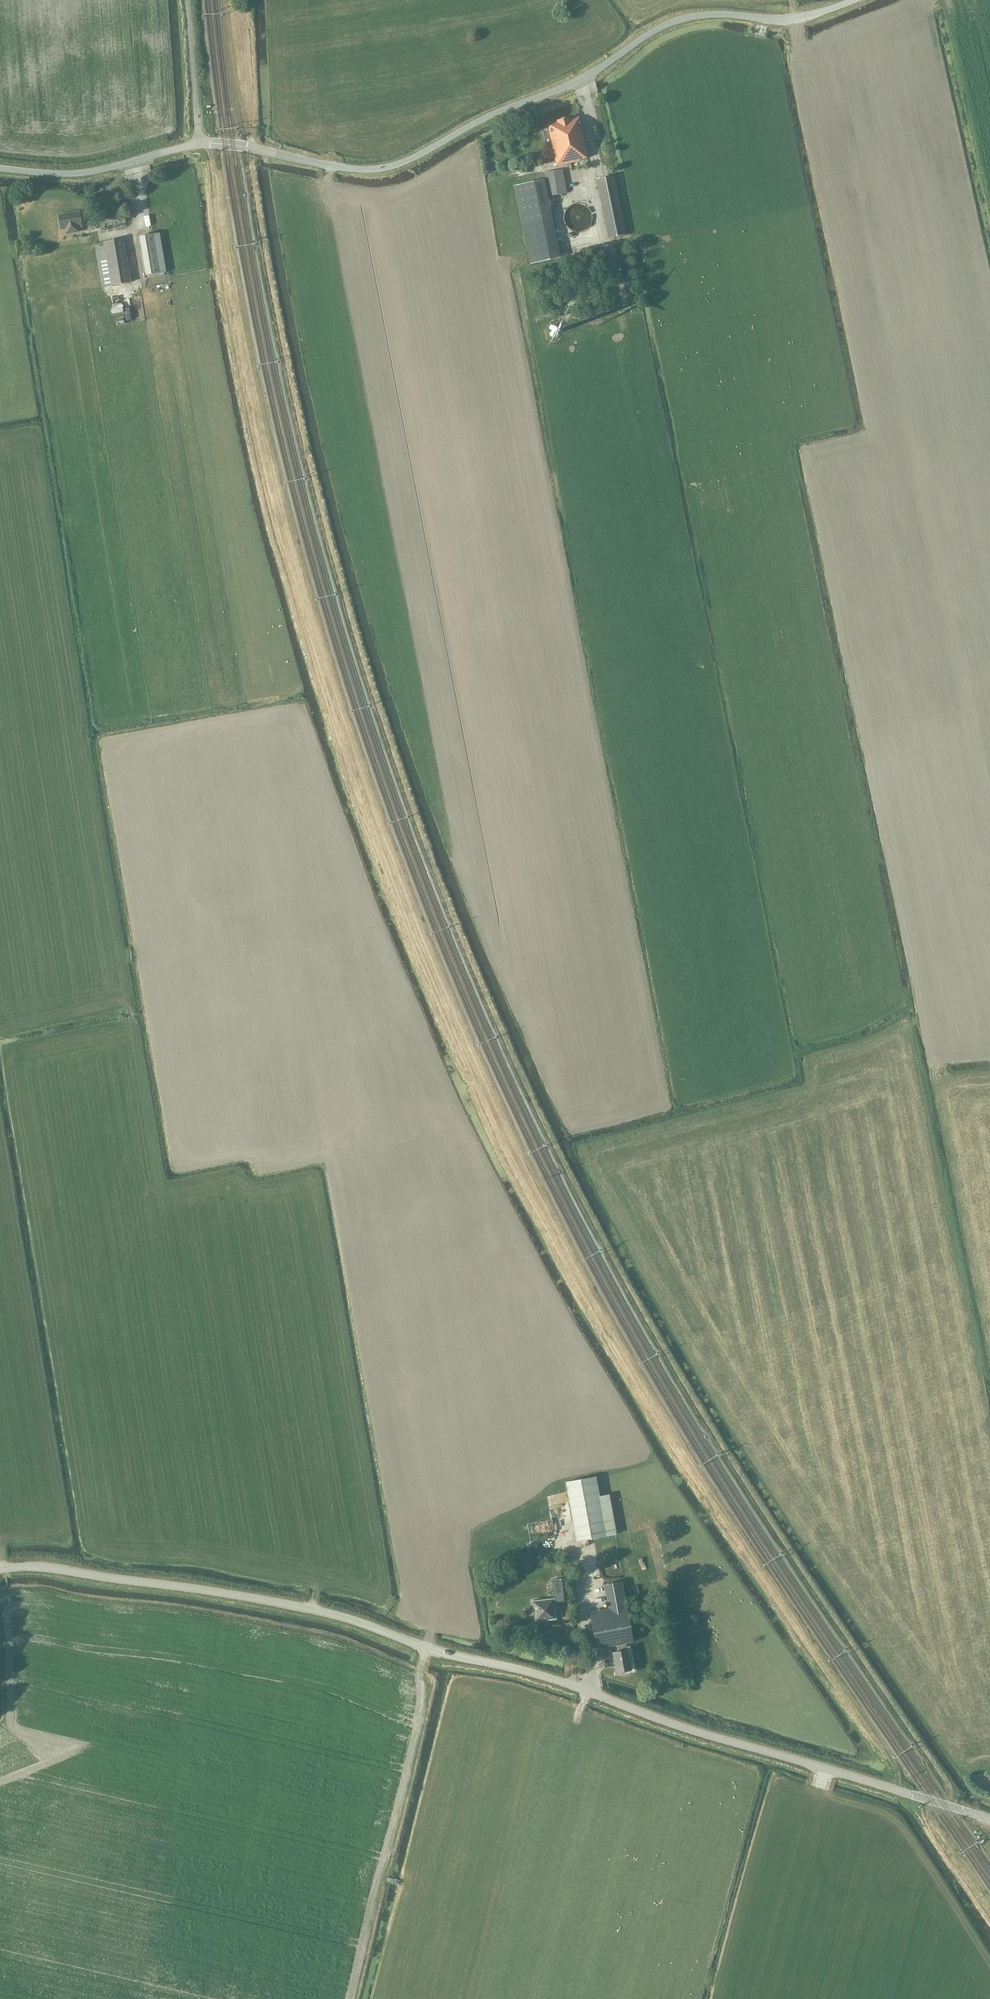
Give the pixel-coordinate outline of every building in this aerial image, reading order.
[(556,167),(570,164),(579,162),(579,160),(588,158),(579,118),(571,120),(570,118),(556,122),(548,124),(556,167)] [(549,197),(566,194),(563,170),(544,173),(549,197)] [(608,238),(626,235),(614,177),(596,180),(608,238)] [(514,186),(530,265),(560,258),(544,180),(514,186)] [(591,220),(592,217),(592,215),(591,212),(590,210),(588,207),(584,204),(582,203),(578,203),(575,203),(572,204),(570,205),(568,207),(566,209),(564,211),(564,213),(563,217),(564,220),(564,223),(566,225),(568,227),(569,228),(572,230),(575,231),(577,231),(580,231),(583,230),(586,228),(587,227),(589,225),(591,223),(591,220)] [(77,228),(82,227),(80,213),(59,217),(61,230),(66,230),(67,234),(72,233),(72,234),(78,233),(77,228)] [(139,237),(146,275),(166,272),(159,233),(139,237)] [(124,240),(94,244),(102,288),(131,283),(124,240)] [(564,1483),(570,1512),(576,1542),(615,1534),(604,1475),(564,1483)] [(554,1603),(564,1602),(561,1581),(551,1583),(554,1598),(532,1601),(535,1623),(556,1620),(554,1603)] [(608,1608),(589,1611),(596,1648),(604,1647),(605,1654),(614,1652),(617,1672),(620,1671),(621,1673),(622,1673),(627,1672),(628,1671),(628,1670),(628,1669),(631,1669),(627,1649),(623,1650),(622,1643),(633,1641),(621,1582),(604,1585),(608,1608)]
